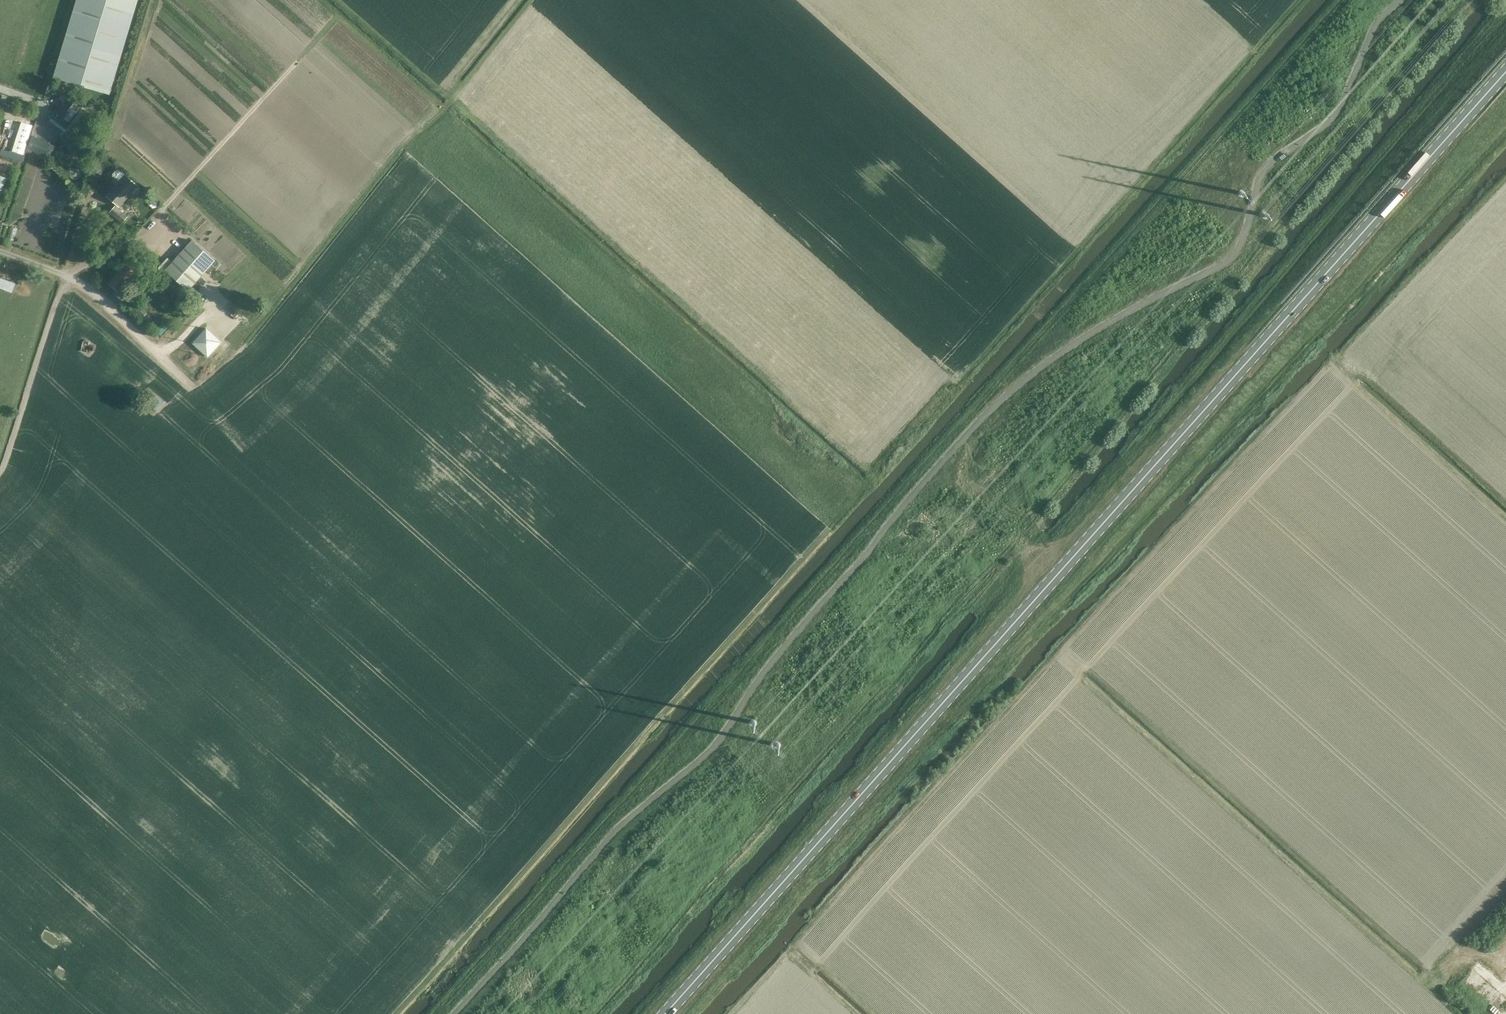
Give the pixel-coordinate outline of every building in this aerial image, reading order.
[(54,77),(110,94),(138,0),(77,0),(54,77)] [(66,128),(82,107),(68,96),(52,116),(66,128)] [(8,177),(0,173),(0,195),(1,195),(8,177)] [(120,208),(139,186),(127,176),(108,197),(120,208)] [(123,224),(128,218),(117,207),(111,213),(123,224)] [(189,291),(216,262),(193,242),(167,271),(189,291)] [(141,283),(145,280),(126,263),(108,282),(120,292),(128,283),(138,292),(144,286),(141,283)] [(16,281),(1,276),(0,278),(0,287),(13,291),(16,281)] [(195,344),(208,356),(222,341),(208,329),(195,344)]
